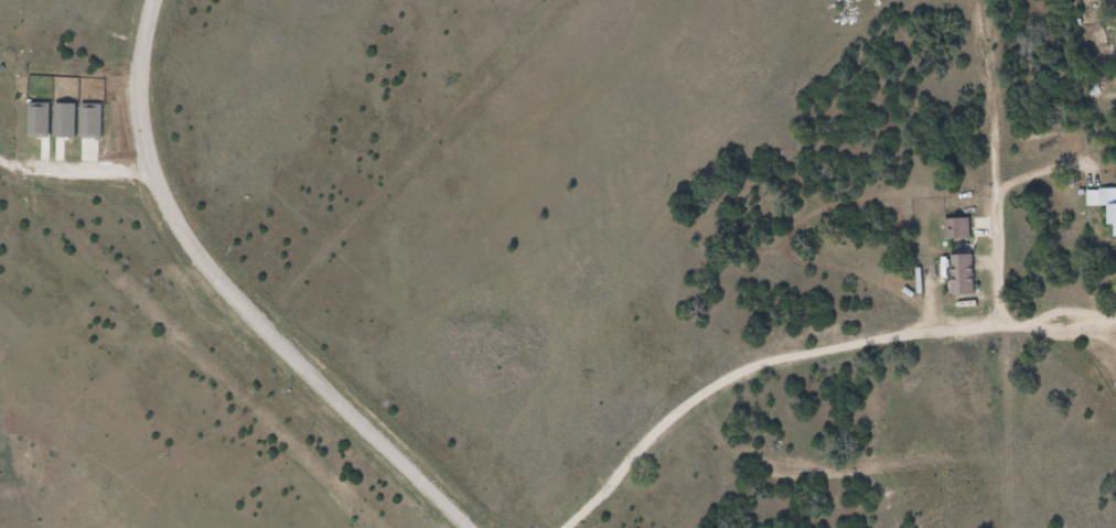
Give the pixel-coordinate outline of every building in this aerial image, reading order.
[(974,219),(947,219),(947,240),(974,240),(974,219)] [(977,255),(955,256),(955,296),(978,296),(977,255)]
